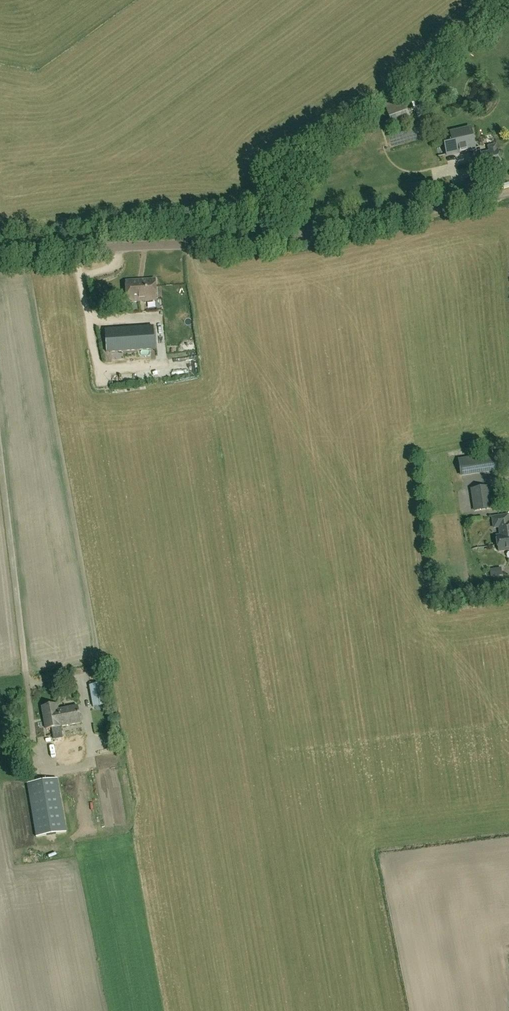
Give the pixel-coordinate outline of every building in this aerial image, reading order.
[(392,127),(411,121),(403,102),(400,95),(383,102),(389,116),(392,127)] [(473,150),(479,148),(480,150),(480,147),(474,149),(473,144),(474,143),(473,138),(471,139),(469,129),(455,132),(451,133),(452,140),(452,141),(453,143),(452,143),(452,142),(448,143),(448,144),(445,145),(447,155),(438,157),(469,150),(469,149),(473,148),(473,150)] [(490,152),(483,154),(481,154),(481,152),(480,153),(482,159),(485,171),(486,176),(485,171),(502,168),(497,147),(489,148),(490,152)] [(128,302),(156,300),(155,280),(127,282),(128,302)] [(155,349),(154,327),(105,330),(106,352),(155,349)] [(495,454),(459,459),(461,475),(497,470),(495,454)] [(493,507),(490,487),(472,491),(475,510),(493,507)] [(508,515),(492,518),(494,528),(499,527),(500,536),(496,536),(499,551),(508,550),(508,516),(508,515)] [(94,693),(95,700),(105,698),(102,684),(90,686),(92,693),(94,693)] [(61,726),(58,710),(57,704),(42,707),(46,729),(52,728),(57,759),(86,754),(82,734),(62,737),(61,726)] [(78,706),(58,710),(61,726),(81,723),(78,706)] [(57,779),(28,783),(37,837),(66,832),(57,779)] [(96,797),(107,794),(104,779),(93,782),(96,797)] [(115,808),(116,797),(106,797),(105,807),(115,808)]
